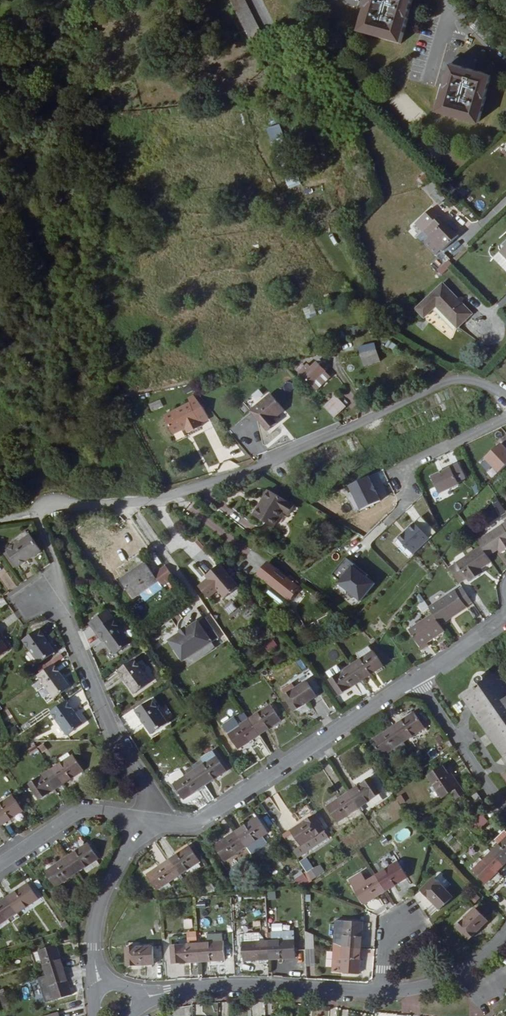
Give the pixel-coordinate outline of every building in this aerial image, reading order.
[(244,0),(230,0),(249,41),(261,36),(244,0)] [(362,30),(405,42),(412,16),(410,16),(415,0),(372,0),(370,4),(369,4),(362,30)] [(446,84),(444,83),(438,109),(480,120),(487,95),(485,94),(490,72),(476,68),(477,60),(457,54),(454,62),(451,62),(446,84)] [(284,148),(282,137),(272,139),(274,150),(284,148)] [(298,175),(286,178),(289,188),(300,184),(298,175)] [(429,195),(438,187),(432,180),(422,188),(429,195)] [(453,235),(454,233),(440,217),(438,219),(453,235)] [(443,250),(458,237),(454,233),(453,235),(438,219),(425,231),(443,250)] [(442,276),(453,265),(448,259),(437,270),(442,276)] [(440,303),(460,324),(475,310),(446,280),(419,305),(427,314),(440,303)] [(302,308),(306,318),(317,314),(313,304),(302,308)] [(382,351),(381,344),(365,347),(367,354),(382,351)] [(305,359),(296,368),(309,382),(324,367),(314,357),(309,362),(305,359)] [(309,382),(313,385),(327,371),(324,367),(309,382)] [(194,415),(203,410),(193,392),(159,410),(169,429),(180,422),(183,427),(196,420),(194,415)] [(277,422),(288,414),(275,398),(254,415),(271,435),(281,427),(277,422)] [(338,399),(328,408),(337,418),(349,408),(342,399),(338,399)] [(505,466),(505,449),(501,444),(485,458),(499,473),(505,466)] [(457,464),(430,477),(438,494),(457,485),(456,482),(464,479),(457,464)] [(380,502),(368,478),(349,487),(361,512),(380,502)] [(293,506),(268,490),(252,514),(263,523),(273,509),(285,517),(293,506)] [(491,501),(500,516),(505,513),(505,512),(497,498),(491,501)] [(396,538),(411,555),(428,539),(412,523),(396,538)] [(480,549),(487,559),(497,552),(502,548),(504,552),(505,551),(505,525),(477,544),(480,549)] [(41,552),(31,535),(8,550),(17,566),(41,552)] [(480,571),(491,564),(487,559),(480,549),(448,570),(458,585),(466,580),(469,585),(479,578),(476,574),(480,571)] [(288,602),(299,590),(271,566),(261,578),(288,602)] [(161,592),(175,584),(167,572),(153,579),(146,568),(121,584),(132,602),(158,587),(161,592)] [(242,593),(225,570),(210,581),(212,584),(202,592),(212,604),(221,596),(228,604),(242,593)] [(428,611),(433,618),(440,628),(466,610),(466,609),(471,605),(462,591),(456,595),(455,594),(428,611)] [(113,658),(129,647),(106,612),(90,622),(113,658)] [(428,646),(445,635),(440,628),(433,618),(409,633),(423,653),(429,649),(428,646)] [(165,643),(178,663),(212,641),(199,621),(165,643)] [(43,668),(58,658),(43,635),(28,644),(43,668)] [(268,653),(278,647),(274,640),(264,646),(268,653)] [(383,669),(372,654),(351,668),(362,683),(383,669)] [(131,700),(147,689),(133,666),(117,676),(131,700)] [(340,698),(362,683),(351,668),(329,683),(340,698)] [(72,693),(57,670),(41,680),(56,704),(72,693)] [(484,685),(479,688),(463,700),(505,760),(505,686),(498,675),(484,685)] [(479,688),(484,685),(485,681),(485,680),(484,679),(483,679),(481,678),(480,678),(478,678),(477,679),(476,680),(476,682),(476,683),(479,688)] [(307,687),(298,693),(294,688),(285,695),(288,699),(286,701),(296,717),(318,702),(307,687)] [(150,707),(133,717),(142,732),(160,724),(150,707)] [(84,732),(69,708),(52,718),(67,742),(84,732)] [(251,725),(262,740),(283,726),(272,711),(251,725)] [(415,715),(394,729),(404,745),(425,730),(415,715)] [(234,718),(225,725),(229,731),(238,724),(234,718)] [(164,731),(160,724),(142,732),(147,741),(164,731)] [(240,755),(262,740),(251,725),(230,739),(240,755)] [(404,745),(394,729),(373,743),(383,759),(404,745)] [(33,745),(27,751),(33,757),(40,751),(33,745)] [(61,764),(63,768),(73,762),(70,758),(61,764)] [(198,775),(208,790),(229,776),(219,760),(198,775)] [(75,761),(73,762),(63,768),(54,774),(64,789),(85,775),(75,761)] [(453,794),(458,802),(466,796),(460,787),(457,788),(444,768),(428,779),(443,800),(453,794)] [(41,803),(64,789),(54,774),(32,788),(41,803)] [(187,804),(208,790),(198,775),(176,789),(187,804)] [(352,795),(362,810),(384,795),(373,780),(352,795)] [(481,805),(485,802),(480,794),(475,797),(481,805)] [(340,824),(362,810),(352,795),(330,809),(340,824)] [(3,828),(24,814),(14,799),(0,808),(0,823),(3,828)] [(481,836),(491,826),(485,819),(474,829),(481,836)] [(262,822),(240,836),(250,850),(272,836),(262,822)] [(297,837),(299,840),(290,845),(298,857),(329,836),(320,822),(297,837)] [(250,850),(240,836),(219,850),(229,864),(250,850)] [(329,836),(298,857),(303,864),(334,843),(329,836)] [(505,869),(505,837),(497,845),(502,850),(495,858),(505,869)] [(71,865),(80,880),(101,866),(91,851),(71,865)] [(172,865),(182,881),(203,867),(193,851),(172,865)] [(495,858),(486,866),(483,862),(474,871),(477,875),(476,876),(490,889),(505,872),(505,869),(495,858)] [(58,894),(80,880),(71,865),(48,880),(58,894)] [(161,895),(182,881),(172,865),(151,879),(161,895)] [(398,866),(377,879),(387,895),(408,882),(398,866)] [(353,886),(366,907),(387,895),(377,879),(369,884),(365,878),(353,886)] [(453,901),(434,882),(421,894),(440,913),(453,901)] [(10,905),(20,920),(41,906),(31,891),(10,905)] [(474,892),(468,898),(475,905),(481,899),(474,892)] [(20,920),(10,905),(0,912),(0,933),(20,920)] [(476,910),(457,929),(470,942),(489,923),(476,910)] [(346,925),(345,949),(363,951),(364,925),(346,925)] [(197,932),(187,932),(187,942),(197,942),(197,932)] [(315,966),(314,934),(305,934),(306,966),(315,966)] [(225,946),(199,947),(200,965),(227,963),(225,946)] [(297,946),(271,947),(271,965),(297,964),(297,946)] [(175,949),(175,967),(200,965),(199,947),(175,949)] [(271,965),(271,947),(247,947),(248,965),(271,965)] [(361,976),(363,951),(345,949),(336,949),(335,974),(361,976)] [(57,950),(39,956),(47,981),(65,974),(57,950)] [(130,969),(156,968),(155,950),(129,951),(130,969)] [(73,998),(65,974),(47,981),(55,1005),(73,998)]
